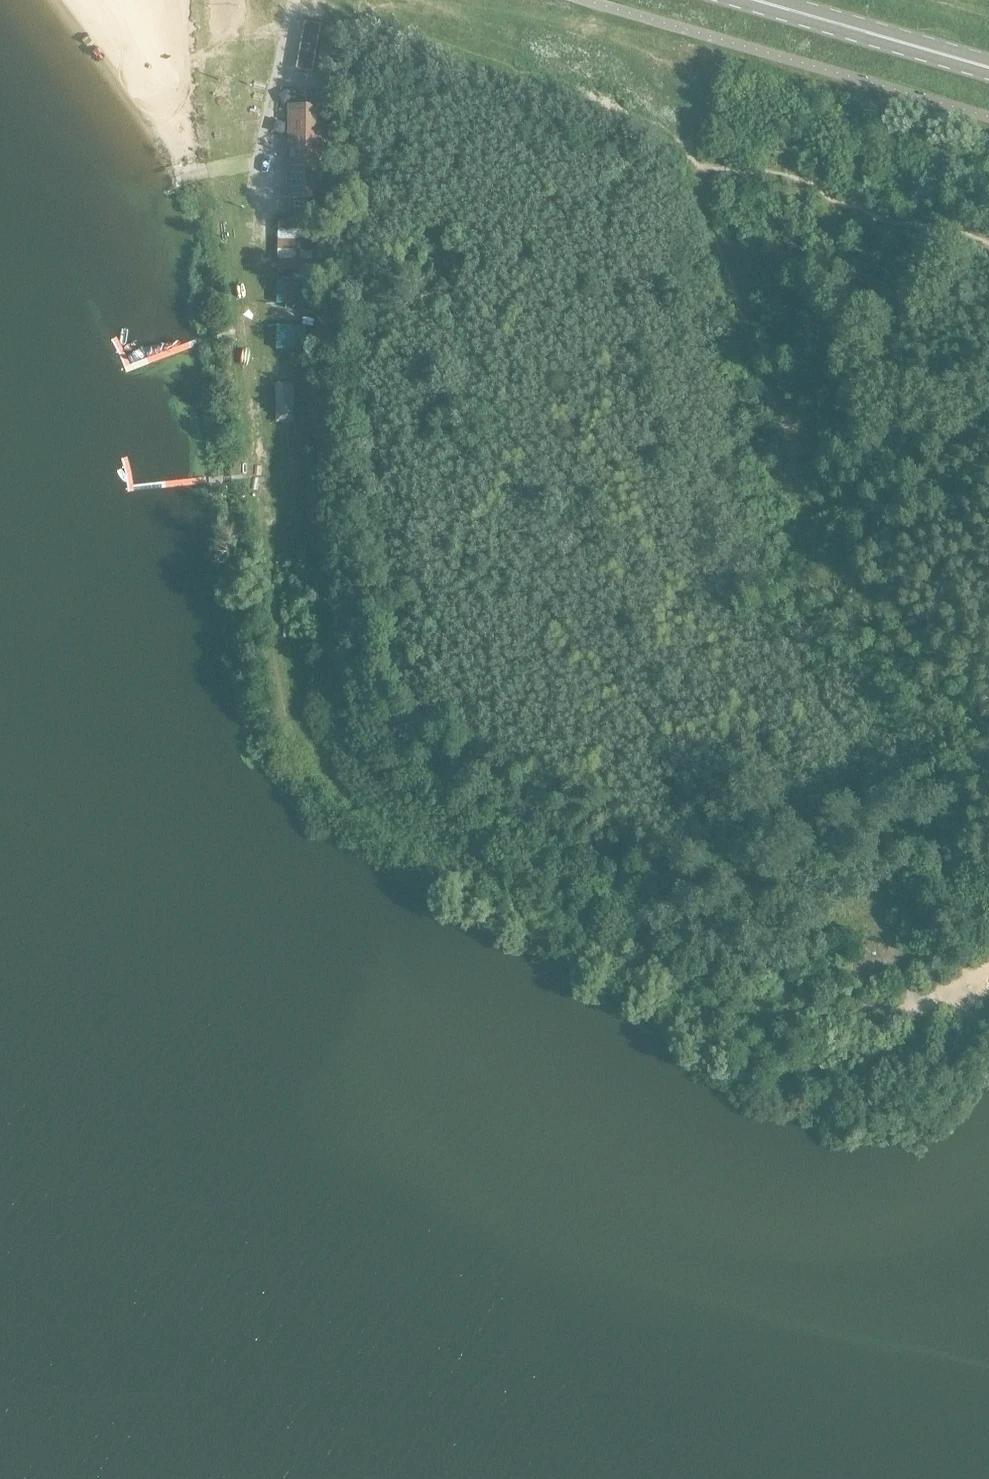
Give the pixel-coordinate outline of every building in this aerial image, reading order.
[(307,24),(299,71),(313,74),(322,27),(307,24)] [(288,106),(288,194),(288,201),(326,201),(326,106),(288,106)] [(276,216),(275,265),(324,266),(325,217),(276,216)]
